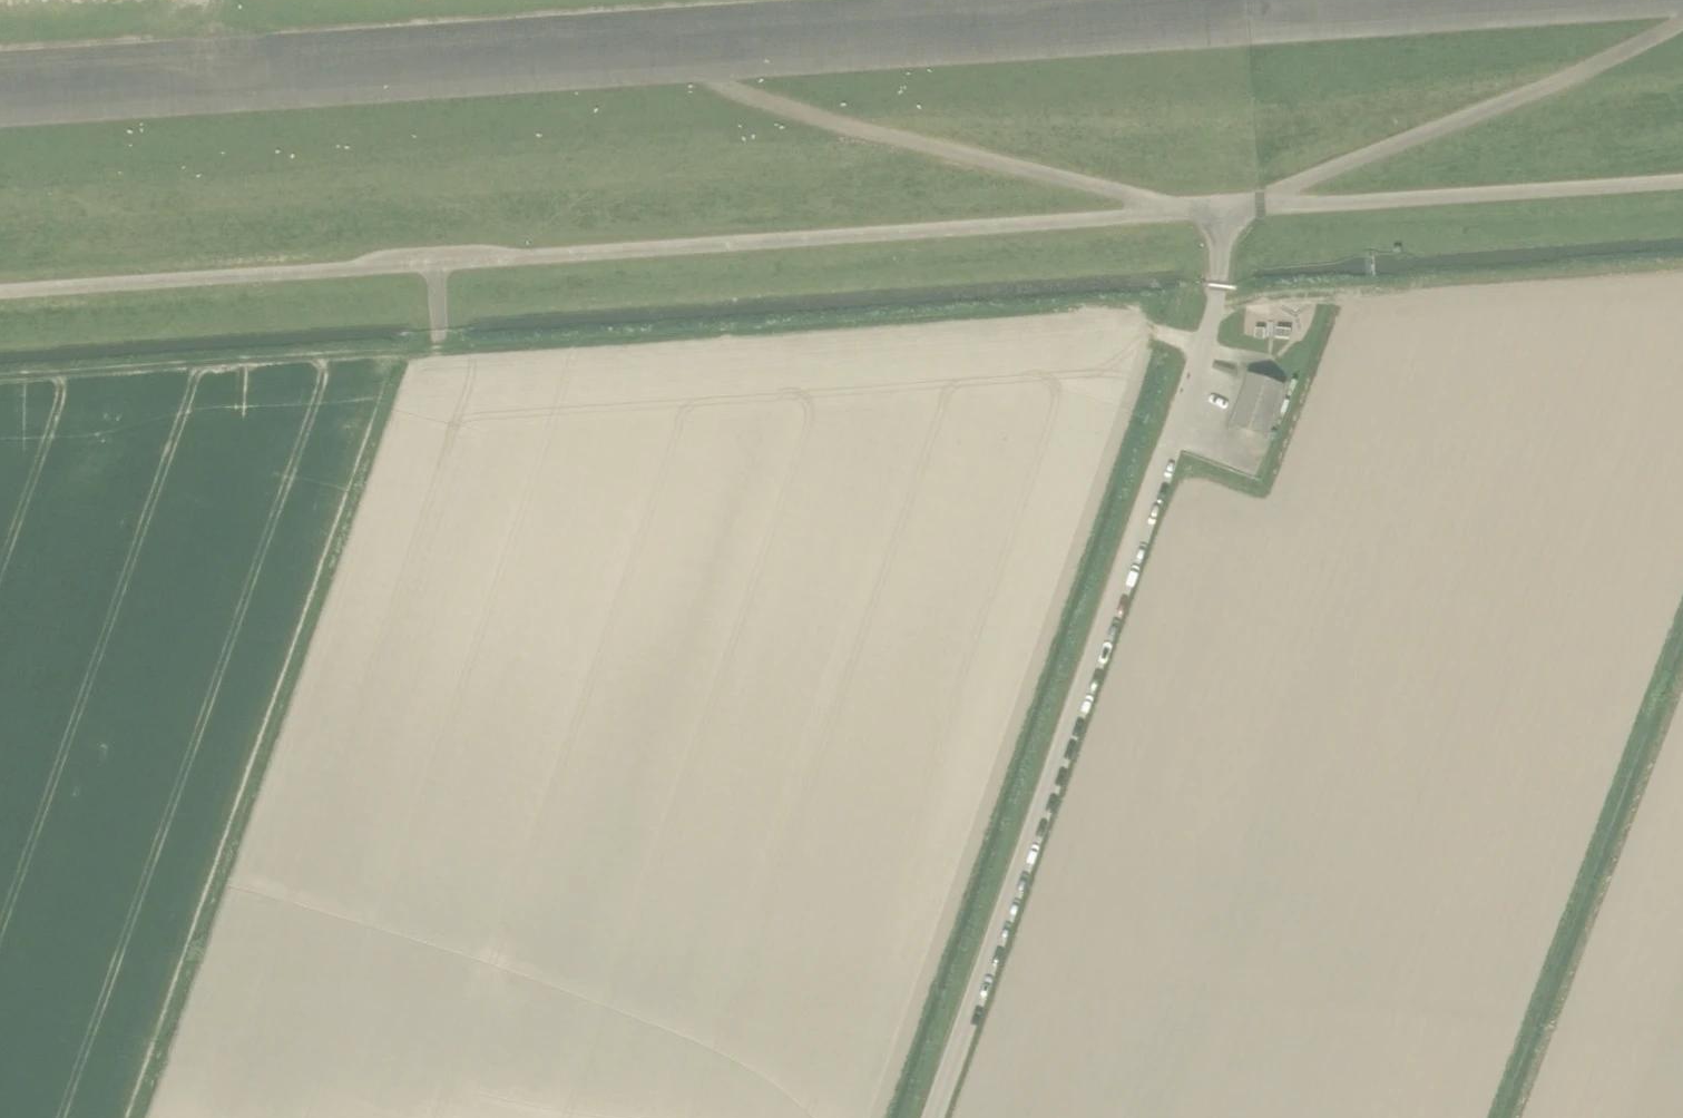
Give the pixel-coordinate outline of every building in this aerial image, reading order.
[(1290,339),(1291,329),(1277,328),(1276,338),(1290,339)] [(1265,436),(1283,385),(1249,373),(1231,425),(1265,436)]
